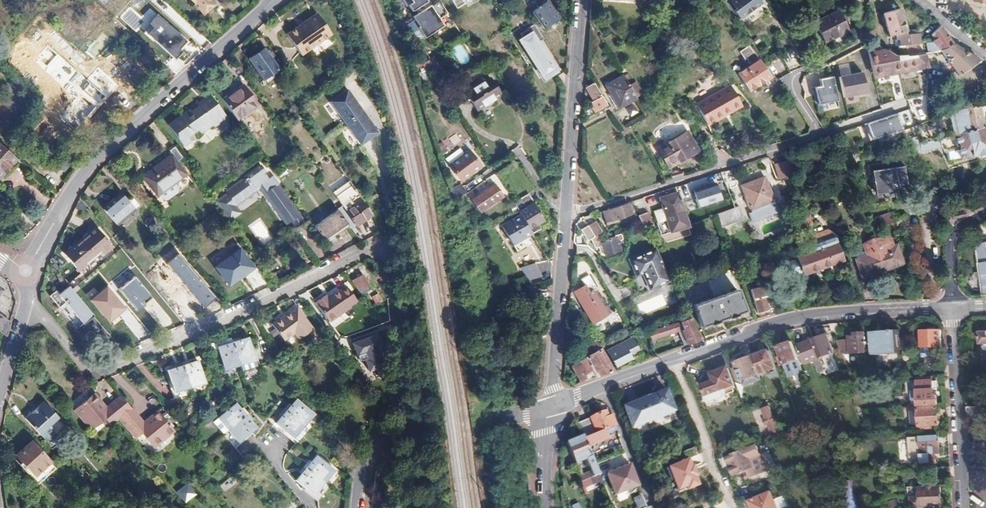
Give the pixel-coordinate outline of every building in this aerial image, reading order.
[(201,15),(213,2),(210,0),(186,0),(201,15)] [(452,18),(440,0),(437,0),(434,2),(435,4),(432,6),(431,4),(425,8),(422,5),(428,1),(428,0),(403,0),(407,6),(409,5),(413,11),(416,9),(419,13),(413,17),(419,26),(412,31),(418,40),(424,36),(424,37),(452,18)] [(457,9),(466,3),(464,0),(452,0),(457,9)] [(548,0),(546,0),(532,9),(545,28),(560,17),(548,0)] [(761,2),(760,0),(736,0),(731,4),(735,10),(734,11),(740,19),(761,2)] [(918,41),(916,33),(912,34),(911,28),(904,29),(898,7),(882,12),(888,35),(894,33),(896,39),(892,40),(894,46),(897,46),(897,48),(906,45),(905,44),(918,41)] [(837,10),(813,22),(823,42),(847,30),(837,10)] [(300,54),(330,33),(316,12),(304,21),(306,23),(300,27),(298,25),(298,24),(285,33),(300,54)] [(176,50),(183,42),(154,17),(146,26),(151,30),(145,37),(172,60),(179,53),(176,50)] [(521,38),(543,74),(553,68),(537,41),(543,37),(534,23),(528,26),(529,27),(521,32),(524,37),(521,38)] [(953,43),(939,25),(927,34),(941,52),(953,43)] [(959,76),(979,62),(973,57),(953,44),(953,43),(941,52),(959,76)] [(261,79),(278,67),(264,47),(247,58),(261,79)] [(477,59),(484,55),(479,48),(473,52),(477,59)] [(900,72),(897,54),(896,54),(885,49),(868,53),(873,77),(896,73),(900,72)] [(926,67),(925,61),(936,59),(935,53),(897,54),(900,72),(926,67)] [(747,86),(767,73),(757,56),(736,69),(747,86)] [(435,77),(440,73),(434,63),(426,68),(432,77),(434,76),(435,77)] [(842,99),(866,95),(862,72),(838,77),(842,99)] [(634,95),(629,85),(621,73),(604,84),(616,105),(634,95)] [(819,80),(820,86),(813,88),(818,106),(837,100),(831,76),(819,80)] [(501,95),(490,78),(467,93),(478,110),(501,95)] [(724,115),(743,105),(734,87),(733,88),(729,81),(715,88),(718,94),(698,104),(708,125),(725,116),(724,115)] [(606,105),(593,82),(586,87),(594,100),(590,103),(595,111),(606,105)] [(221,97),(235,117),(256,102),(244,85),(233,92),(231,89),(221,97)] [(375,130),(346,87),(329,99),(358,142),(375,130)] [(213,123),(225,115),(210,93),(198,101),(199,103),(191,109),(189,107),(185,110),(187,112),(183,115),(181,113),(170,120),(184,140),(196,136),(195,132),(193,130),(197,126),(201,130),(212,121),(213,123)] [(909,98),(910,114),(924,113),(923,97),(909,98)] [(891,107),(904,103),(903,98),(890,102),(891,107)] [(985,125),(985,117),(982,106),(951,118),(959,138),(960,140),(985,132),(985,128),(985,126),(985,125)] [(907,110),(859,125),(864,143),(913,128),(907,110)] [(960,140),(959,138),(924,148),(925,152),(926,156),(945,151),(952,155),(964,151),(967,160),(985,153),(985,132),(960,140)] [(662,171),(687,154),(684,150),(691,145),(686,136),(678,140),(675,136),(665,142),(661,136),(646,146),(662,171)] [(926,156),(925,152),(919,153),(917,144),(913,145),(916,159),(926,156)] [(0,145),(0,176),(15,159),(0,145)] [(172,152),(142,174),(148,182),(145,185),(160,204),(193,179),(177,159),(183,155),(175,145),(169,149),(172,152)] [(469,153),(453,167),(463,180),(480,166),(469,153)] [(792,175),(787,161),(774,165),(778,179),(792,175)] [(280,180),(274,172),(267,178),(263,172),(265,170),(259,162),(244,173),(245,176),(237,182),(232,181),(233,185),(226,190),(228,193),(234,201),(257,185),(262,192),(265,190),(266,190),(267,192),(266,193),(269,197),(268,198),(272,203),(273,202),(278,210),(277,211),(281,216),(282,216),(286,220),(290,218),(291,220),(298,215),(275,183),(280,180)] [(903,166),(871,171),(875,195),(908,189),(903,166)] [(775,206),(765,177),(741,185),(751,215),(775,206)] [(349,198),(357,192),(351,183),(350,182),(334,193),(343,206),(351,201),(349,198)] [(459,202),(469,194),(464,186),(455,193),(459,202)] [(717,187),(693,191),(696,207),(720,203),(717,187)] [(484,217),(504,200),(495,188),(474,205),(484,217)] [(234,201),(228,193),(225,195),(224,193),(216,198),(230,217),(238,212),(232,203),(234,201)] [(685,227),(674,193),(656,199),(660,208),(650,212),(658,236),(685,227)] [(115,225),(138,206),(131,198),(128,201),(121,194),(102,210),(115,225)] [(371,212),(369,208),(359,195),(351,201),(343,206),(354,223),(371,212)] [(514,205),(521,217),(504,228),(515,246),(533,235),(542,229),(539,224),(544,221),(529,195),(514,205)] [(629,215),(625,205),(608,211),(611,221),(629,215)] [(971,213),(967,205),(952,212),(956,220),(971,213)] [(716,214),(721,227),(743,219),(739,206),(716,214)] [(347,224),(339,213),(335,207),(313,223),(325,240),(347,224)] [(650,226),(643,212),(635,216),(640,229),(650,226)] [(879,226),(892,223),(890,213),(877,216),(879,226)] [(808,215),(801,219),(805,227),(812,224),(808,215)] [(779,219),(760,227),(763,235),(782,227),(779,219)] [(586,240),(593,234),(585,223),(578,229),(586,240)] [(114,248),(96,227),(65,253),(79,270),(101,252),(104,256),(114,248)] [(810,245),(806,232),(799,234),(805,248),(810,245)] [(616,244),(617,243),(617,240),(620,239),(619,234),(598,238),(600,249),(606,253),(618,250),(616,244)] [(836,244),(842,242),(839,235),(810,245),(813,252),(836,244)] [(889,238),(873,240),(865,246),(868,256),(857,260),(863,278),(903,264),(898,247),(892,248),(889,238)] [(974,245),(976,265),(975,265),(979,296),(985,295),(985,243),(974,245)] [(803,274),(842,260),(836,244),(813,252),(797,258),(803,274)] [(257,268),(242,248),(216,268),(231,288),(257,268)] [(650,289),(668,281),(654,250),(629,261),(636,278),(643,274),(650,289)] [(217,297),(179,253),(167,264),(205,307),(217,297)] [(529,280),(540,272),(531,259),(520,268),(529,280)] [(374,287),(363,274),(353,282),(364,295),(374,287)] [(145,304),(152,298),(134,276),(118,290),(134,308),(142,301),(145,304)] [(592,323),(610,312),(589,276),(580,281),(583,287),(574,292),(592,323)] [(313,299),(327,318),(348,302),(347,301),(354,296),(344,282),(337,287),(336,287),(325,294),(323,291),(313,299)] [(93,315),(69,286),(60,294),(57,289),(49,296),(77,329),(93,315)] [(118,313),(124,308),(106,287),(90,300),(107,320),(117,312),(118,313)] [(773,299),(771,294),(768,295),(764,287),(751,293),(759,313),(768,310),(768,309),(776,306),(773,299)] [(743,311),(735,290),(694,305),(693,302),(687,305),(690,312),(695,310),(701,327),(743,311)] [(641,314),(666,305),(662,294),(637,303),(641,314)] [(790,309),(785,295),(773,299),(776,306),(778,312),(790,309)] [(136,311),(145,304),(142,301),(134,308),(136,311)] [(197,307),(195,301),(182,306),(184,312),(197,307)] [(305,331),(289,310),(284,314),(277,319),(276,317),(263,327),(275,343),(285,336),(290,342),(305,331)] [(108,321),(118,313),(117,312),(107,320),(108,321)] [(11,320),(0,313),(0,328),(7,334),(11,320)] [(700,339),(691,318),(660,329),(663,336),(682,330),(688,344),(700,339)] [(838,332),(837,324),(831,324),(828,324),(831,333),(838,332)] [(940,331),(921,331),(921,344),(927,344),(940,344),(940,331)] [(898,354),(897,336),(889,337),(888,332),(870,333),(871,356),(898,354)] [(865,353),(865,333),(855,333),(855,337),(850,337),(850,353),(865,353)] [(378,334),(353,343),(357,356),(365,361),(369,374),(389,367),(378,334)] [(834,353),(827,334),(814,339),(816,346),(820,358),(834,353)] [(225,368),(255,358),(249,337),(227,344),(226,342),(214,345),(216,352),(220,351),(225,368)] [(616,366),(631,357),(629,353),(636,348),(629,339),(621,344),(620,343),(606,351),(616,366)] [(820,358),(816,346),(814,339),(809,341),(798,345),(804,363),(814,360),(819,371),(824,370),(820,358)] [(614,370),(605,355),(595,340),(589,344),(594,351),(571,366),(580,380),(593,372),(596,377),(614,370)] [(803,372),(795,350),(792,342),(778,347),(784,365),(789,377),(803,372)] [(736,383),(774,369),(768,350),(734,363),(737,369),(732,371),(736,383)] [(733,385),(727,368),(729,368),(724,351),(713,355),(719,371),(712,374),(714,381),(702,386),(706,396),(733,385)] [(202,382),(195,361),(165,370),(172,392),(202,382)] [(698,385),(711,381),(707,371),(695,376),(698,385)] [(936,389),(936,381),(910,381),(910,389),(910,390),(910,405),(937,404),(937,395),(933,395),(933,389),(936,389)] [(631,428),(674,411),(665,385),(655,389),(657,392),(622,406),(631,428)] [(108,387),(103,391),(111,400),(116,396),(108,387)] [(114,419),(127,408),(118,396),(103,408),(101,406),(99,407),(94,401),(96,399),(91,393),(71,409),(87,430),(102,418),(106,424),(114,419)] [(296,432),(317,409),(302,395),(280,419),(296,432)] [(57,414),(42,399),(22,417),(43,439),(47,439),(63,424),(56,415),(57,414)] [(778,435),(768,407),(761,409),(772,437),(778,435)] [(172,432),(155,411),(148,417),(150,419),(144,423),(142,421),(139,423),(127,408),(114,419),(130,439),(139,433),(151,448),(172,432)] [(979,419),(979,408),(967,408),(968,420),(979,419)] [(938,426),(937,409),(914,410),(915,411),(907,411),(907,426),(915,426),(915,427),(924,427),(924,430),(930,429),(930,427),(938,426)] [(234,449),(250,434),(230,410),(213,424),(234,449)] [(617,430),(613,420),(609,422),(607,417),(578,428),(582,437),(588,452),(609,444),(607,440),(615,437),(613,431),(617,430)] [(919,437),(920,455),(913,455),(913,464),(934,463),(933,451),(938,450),(937,436),(919,437)] [(588,452),(582,437),(566,444),(575,464),(584,461),(592,479),(598,476),(588,452)] [(46,461),(27,441),(11,455),(30,475),(46,461)] [(769,474),(762,455),(760,456),(756,446),(720,462),(725,473),(732,470),(735,479),(745,475),(748,483),(769,474)] [(703,484),(690,457),(669,466),(681,493),(703,484)] [(293,483),(309,497),(330,473),(314,458),(293,483)] [(641,485),(632,463),(607,473),(616,495),(641,485)] [(588,480),(581,465),(574,468),(580,484),(588,480)] [(950,477),(949,467),(932,467),(932,478),(950,477)] [(184,504),(195,494),(186,483),(175,492),(184,504)] [(940,488),(919,489),(919,499),(910,500),(910,507),(941,507),(940,488)] [(749,503),(751,507),(775,507),(770,494),(749,503)] [(642,498),(619,507),(646,507),(642,498)]
